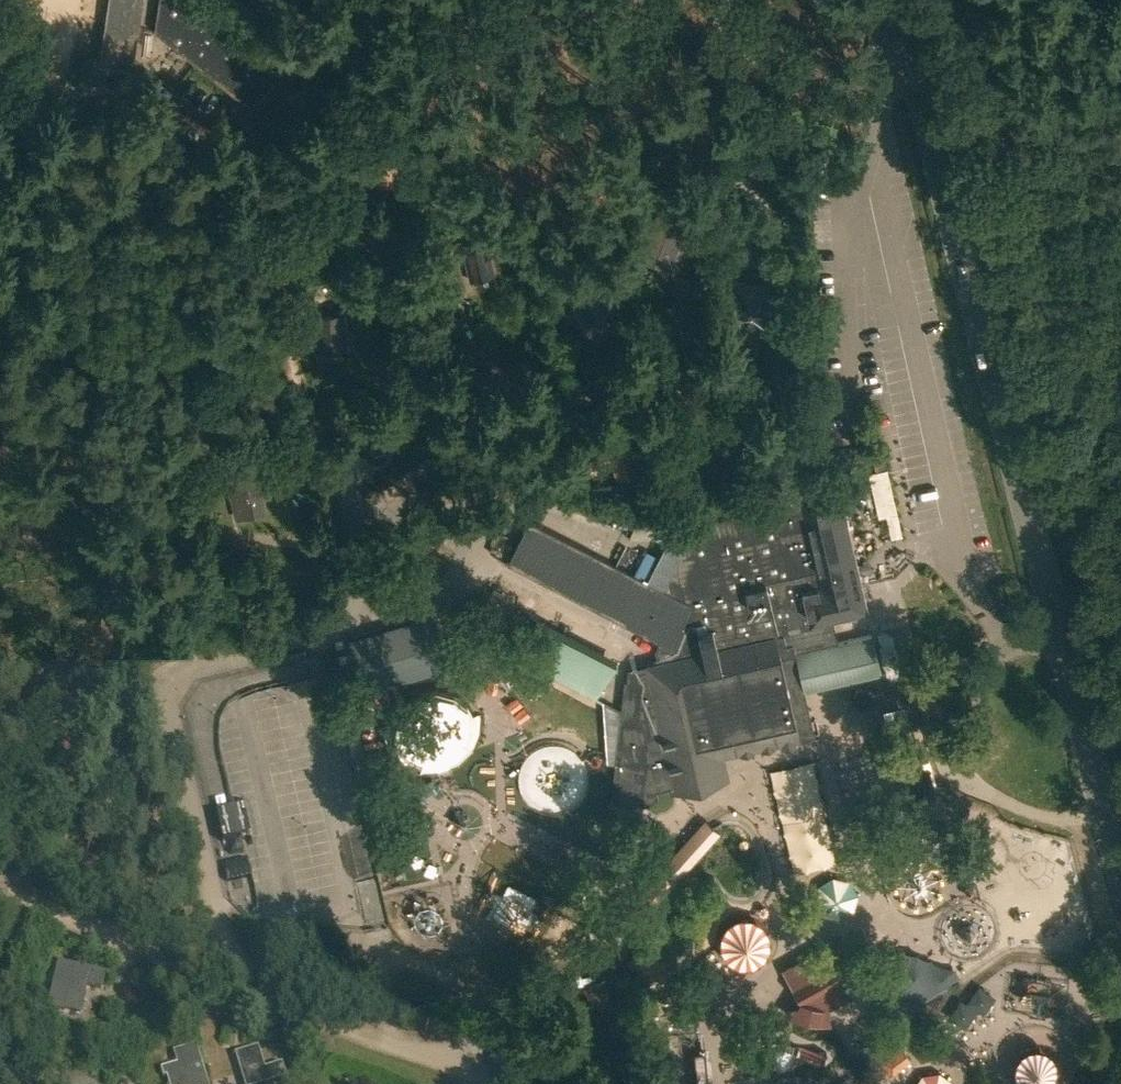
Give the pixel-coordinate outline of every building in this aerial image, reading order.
[(109,40),(104,39),(100,65),(129,69),(133,45),(135,45),(142,0),(115,0),(109,40)] [(253,111),(282,75),(189,0),(159,0),(154,31),(253,111)] [(265,49),(285,64),(300,44),(280,29),(265,49)] [(654,221),(639,258),(668,270),(677,247),(682,249),(685,242),(680,240),(683,233),(668,227),(672,219),(661,214),(658,223),(654,221)] [(455,253),(463,251),(470,280),(494,274),(485,238),(453,246),(455,253)] [(768,296),(767,282),(735,285),(737,315),(751,314),(768,329),(784,327),(782,295),(768,296)] [(663,338),(682,348),(697,319),(677,309),(663,338)] [(314,323),(315,350),(346,348),(344,313),(325,314),(325,322),(314,323)] [(413,397),(416,407),(425,404),(423,394),(413,397)] [(265,471),(256,473),(253,461),(207,472),(210,484),(228,480),(236,518),(265,511),(261,497),(270,495),(265,471)] [(831,622),(867,613),(838,489),(693,523),(661,588),(530,521),(508,563),(658,640),(653,646),(656,661),(626,668),(625,682),(618,681),(603,801),(630,804),(639,804),(650,797),(648,790),(660,787),(661,793),(729,778),(724,756),(808,736),(786,645),(793,644),(794,649),(803,647),(814,644),(835,640),(832,628),(831,622)] [(639,541),(668,535),(665,522),(637,529),(639,541)] [(516,657),(596,699),(613,665),(532,624),(516,657)] [(434,631),(367,651),(374,673),(440,653),(434,631)] [(803,651),(803,647),(794,649),(793,644),(786,645),(808,736),(823,733),(812,688),(823,685),(880,672),(871,635),(803,651)] [(494,746),(480,718),(475,720),(455,680),(393,710),(427,779),(494,746)] [(555,715),(560,697),(521,687),(513,717),(562,730),(565,718),(555,715)] [(390,782),(377,703),(363,706),(378,799),(400,796),(398,781),(390,782)] [(710,819),(644,891),(660,906),(726,834),(710,819)] [(393,822),(375,826),(384,865),(402,861),(393,822)] [(850,883),(834,878),(819,885),(814,901),(821,916),(837,921),(852,914),(857,898),(850,883)] [(738,964),(770,964),(770,918),(725,919),(725,953),(738,953),(738,964)] [(505,921),(482,927),(487,948),(510,942),(505,921)] [(509,948),(487,953),(492,975),(513,971),(509,948)] [(683,956),(645,959),(647,982),(685,980),(683,956)] [(70,982),(101,989),(105,972),(57,962),(47,1008),(64,1011),(64,1009),(81,1013),(85,996),(68,992),(70,982)] [(810,986),(827,989),(831,970),(814,966),(810,986)] [(617,1008),(630,1003),(626,993),(613,999),(605,979),(592,984),(610,1026),(622,1021),(617,1008)] [(201,1065),(196,1046),(179,1051),(182,1063),(161,1069),(163,1077),(168,1075),(170,1081),(168,1082),(168,1083),(166,1083),(207,1083),(201,1065)] [(909,1061),(899,1047),(878,1063),(888,1077),(909,1061)] [(245,1083),(267,1083),(285,1078),(281,1065),(264,1070),(259,1052),(261,1052),(260,1048),(258,1049),(257,1048),(236,1054),(245,1083)] [(772,1073),(802,1077),(803,1065),(833,1068),(835,1053),(803,1049),(802,1052),(776,1048),(772,1073)] [(922,1076),(917,1083),(953,1083),(939,1074),(922,1076)]
